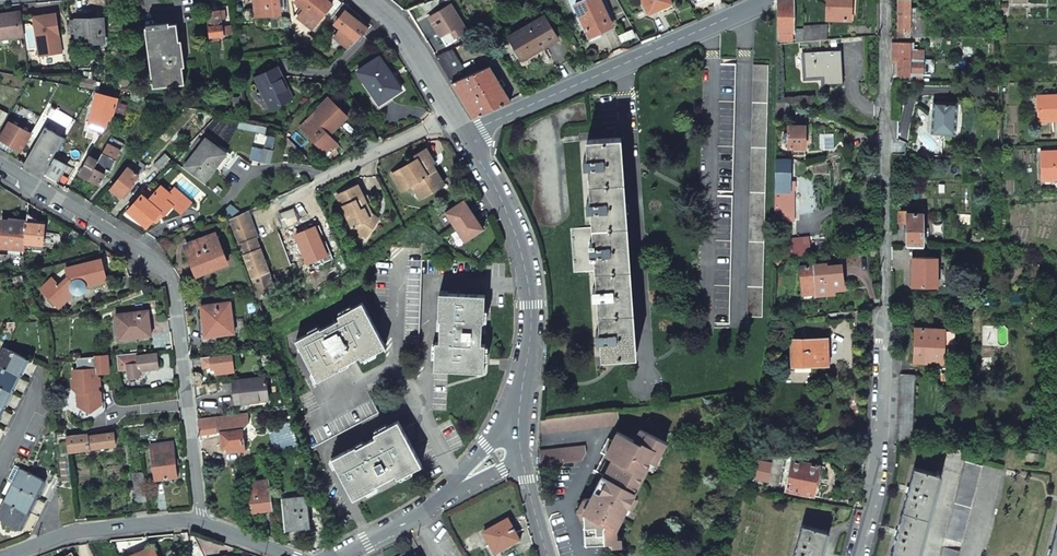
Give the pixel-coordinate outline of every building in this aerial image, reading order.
[(256,16),(268,14),(269,22),(280,21),(277,0),(253,0),(256,16)] [(296,2),(305,10),(298,18),(312,29),(332,5),(326,0),(297,0),(296,2)] [(575,3),(590,36),(600,32),(609,27),(605,19),(609,18),(600,0),(582,0),(575,3)] [(649,12),(660,7),(671,2),(671,0),(643,0),(649,12)] [(776,0),(776,5),(777,45),(793,43),(792,0),(776,0)] [(826,20),(849,20),(850,0),(826,0),(826,20)] [(909,0),(897,0),(897,17),(897,37),(914,36),(914,21),(914,8),(909,8),(909,0)] [(448,4),(428,18),(434,27),(440,36),(449,30),(453,37),(465,30),(448,4)] [(215,11),(207,12),(209,37),(206,38),(206,42),(218,41),(218,37),(231,35),(230,26),(221,27),(220,19),(224,18),(223,10),(215,11)] [(349,48),(367,30),(356,21),(345,12),(334,25),(340,29),(334,36),(349,48)] [(24,37),(22,19),(21,13),(5,15),(0,15),(0,40),(24,37)] [(59,36),(56,14),(45,16),(33,17),(39,57),(59,54),(57,36),(59,36)] [(544,15),(508,36),(522,60),(540,49),(558,38),(544,15)] [(102,18),(70,21),(70,32),(76,31),(77,44),(104,42),(102,18)] [(924,36),(924,21),(914,21),(914,36),(924,36)] [(161,26),(145,28),(152,81),(150,81),(151,84),(152,84),(153,89),(185,85),(177,24),(161,26)] [(803,30),(796,29),(796,43),(826,40),(826,25),(803,27),(803,30)] [(909,49),(909,42),(892,42),(892,51),(891,59),(922,59),(922,50),(909,49)] [(465,70),(452,49),(450,50),(435,57),(452,82),(464,77),(466,76),(468,75),(465,70)] [(841,50),(805,53),(806,78),(825,77),(825,84),(842,83),(842,67),(841,50)] [(358,71),(379,104),(391,97),(402,90),(380,57),(358,71)] [(897,69),(897,75),(930,76),(930,59),(922,59),(891,59),(892,63),(897,63),(897,69)] [(728,64),(721,64),(717,191),(732,191),(736,64),(728,64)] [(511,101),(489,65),(479,70),(476,65),(465,70),(468,75),(466,76),(464,77),(452,82),(473,117),(511,101)] [(768,66),(753,65),(747,317),(762,317),(768,66)] [(274,69),(255,78),(270,110),(292,99),(290,94),(288,89),(284,91),(274,69)] [(82,78),(80,87),(94,90),(96,81),(82,78)] [(1038,117),(1056,116),(1056,119),(1056,94),(1038,94),(1038,117)] [(92,107),(88,123),(105,128),(106,128),(108,121),(111,122),(118,100),(99,95),(95,107),(92,107)] [(301,128),(324,151),(329,146),(335,141),(328,134),(347,116),(331,99),(301,128)] [(932,117),(931,134),(955,135),(957,102),(933,101),(932,117)] [(775,108),(775,119),(788,119),(788,109),(775,108)] [(0,139),(0,149),(8,154),(12,148),(16,150),(19,152),(30,134),(9,123),(0,139)] [(783,138),(784,141),(788,141),(788,148),(804,148),(804,137),(804,126),(788,127),(788,134),(784,134),(783,138)] [(65,139),(45,128),(24,164),(44,176),(65,139)] [(107,145),(120,152),(124,145),(111,137),(107,145)] [(206,139),(185,167),(204,181),(215,168),(225,154),(206,139)] [(593,229),(570,230),(574,273),(596,272),(597,288),(593,288),(593,298),(598,297),(600,332),(596,332),(596,341),(601,341),(602,358),(632,356),(617,139),(586,140),(588,159),(583,159),(584,168),(588,167),(591,202),(586,202),(587,211),(591,210),(593,229)] [(905,154),(905,144),(891,143),(891,153),(905,154)] [(85,166),(80,175),(89,180),(99,185),(105,174),(104,174),(106,170),(109,172),(120,152),(107,145),(98,161),(88,156),(83,164),(85,166)] [(270,163),(273,151),(264,149),(261,162),(270,163)] [(392,174),(401,190),(411,184),(414,182),(423,196),(441,185),(428,164),(431,163),(424,150),(415,156),(417,159),(404,166),(392,174)] [(1041,179),(1056,178),(1056,153),(1040,154),(1041,179)] [(165,154),(153,165),(160,172),(171,160),(165,154)] [(54,159),(45,175),(58,182),(67,166),(54,159)] [(120,197),(137,175),(144,166),(135,159),(127,167),(110,189),(115,193),(120,197)] [(780,160),(775,160),(773,220),(793,221),(792,183),(790,183),(790,164),(780,164),(780,160)] [(428,164),(441,185),(444,183),(432,162),(431,163),(428,164)] [(411,184),(419,198),(423,196),(414,182),(411,184)] [(137,219),(147,227),(161,212),(165,216),(173,206),(181,213),(192,204),(176,189),(171,194),(162,186),(154,194),(148,189),(127,211),(132,215),(137,220),(137,219)] [(347,191),(337,196),(350,225),(351,228),(363,236),(365,237),(375,224),(368,219),(359,200),(363,198),(357,186),(347,191)] [(732,196),(718,196),(714,323),(729,323),(732,196)] [(363,198),(359,200),(368,219),(375,224),(377,220),(371,216),(363,198)] [(461,202),(445,213),(455,228),(473,215),(468,207),(466,209),(461,202)] [(230,219),(259,298),(276,292),(256,239),(257,239),(253,224),(248,210),(230,219)] [(923,246),(922,213),(907,213),(907,210),(898,210),(898,223),(902,223),(906,223),(906,246),(923,246)] [(33,215),(28,213),(27,223),(25,244),(34,245),(33,252),(40,252),(40,246),(43,246),(45,225),(40,224),(40,221),(38,221),(38,218),(33,215)] [(465,242),(481,231),(477,224),(479,223),(473,215),(455,228),(465,242)] [(2,220),(0,238),(0,248),(24,250),(25,244),(27,223),(14,222),(2,220)] [(350,225),(348,226),(350,231),(361,239),(363,236),(351,228),(350,225)] [(80,233),(73,229),(65,242),(71,246),(80,233)] [(216,234),(186,246),(192,260),(198,273),(227,262),(216,234)] [(808,237),(783,240),(785,257),(810,254),(809,245),(808,237)] [(936,270),(935,257),(911,257),(912,272),(912,287),(933,287),(933,270),(936,270)] [(53,278),(41,289),(58,307),(73,293),(76,294),(78,294),(81,294),(84,292),(85,291),(86,289),(86,285),(107,279),(104,269),(101,259),(66,268),(68,277),(60,285),(53,278)] [(812,267),(799,269),(803,296),(816,294),(816,297),(834,295),(833,291),(843,290),(841,278),(840,266),(825,268),(825,265),(812,266),(812,267)] [(420,273),(405,272),(401,348),(403,349),(417,349),(420,273)] [(485,295),(439,294),(438,312),(444,313),(444,336),(440,336),(439,343),(436,343),(434,369),(484,371),(485,344),(481,344),(482,322),(484,322),(485,295)] [(230,302),(200,306),(202,322),(204,337),(234,333),(230,302)] [(320,328),(296,341),(318,381),(334,372),(331,366),(352,356),(354,359),(357,357),(360,356),(362,359),(386,346),(362,303),(338,316),(340,319),(320,330),(320,328)] [(147,311),(116,315),(117,327),(118,340),(150,335),(147,311)] [(869,317),(853,318),(854,331),(862,331),(869,331),(869,317)] [(941,362),(943,330),(914,329),(913,345),(913,361),(941,362)] [(824,339),(792,341),(793,365),(825,363),(824,339)] [(0,360),(0,413),(26,359),(6,349),(0,360)] [(136,353),(116,356),(117,372),(127,371),(127,378),(138,377),(139,379),(142,378),(146,373),(146,370),(158,368),(157,361),(156,354),(137,356),(136,353)] [(236,354),(202,358),(203,363),(203,368),(212,367),(212,369),(215,369),(216,373),(234,371),(233,365),(237,364),(236,354)] [(108,374),(107,357),(94,358),(94,359),(95,375),(97,375),(108,374)] [(94,359),(76,360),(77,371),(72,371),(73,381),(71,382),(72,390),(76,394),(77,408),(90,412),(101,406),(100,395),(98,392),(98,387),(100,387),(99,383),(99,379),(97,380),(97,375),(95,375),(94,359)] [(913,442),(915,374),(899,373),(897,441),(913,442)] [(265,378),(233,382),(234,392),(235,403),(268,399),(265,378)] [(101,406),(90,412),(93,419),(105,413),(104,396),(103,395),(100,395),(101,406)] [(619,411),(541,419),(540,435),(616,426),(620,420),(619,411)] [(243,429),(249,423),(247,413),(198,420),(200,436),(220,433),(221,440),(222,448),(226,447),(227,452),(245,450),(241,430),(243,429)] [(349,450),(332,459),(354,498),(377,487),(376,484),(385,479),(396,474),(397,477),(422,465),(398,421),(374,434),(376,437),(370,440),(372,443),(351,455),(349,450)] [(632,497),(647,468),(647,465),(649,460),(656,463),(667,442),(642,429),(635,440),(618,432),(606,454),(605,453),(595,470),(604,474),(603,475),(612,479),(610,483),(609,484),(606,482),(602,489),(606,491),(603,495),(594,491),(590,498),(583,498),(586,544),(610,543),(617,537),(616,530),(622,518),(620,514),(624,507),(630,511),(637,499),(632,497)] [(86,434),(66,436),(68,451),(115,447),(114,434),(86,437),(86,434)] [(174,460),(173,443),(151,446),(154,480),(176,477),(174,460)] [(560,463),(582,460),(587,454),(586,445),(539,451),(538,465),(560,463)] [(824,466),(791,460),(786,490),(819,496),(824,466)] [(961,542),(981,465),(964,461),(946,538),(961,542)] [(939,474),(913,467),(891,554),(890,555),(918,555),(939,474)] [(0,513),(0,520),(20,529),(44,480),(22,469),(0,513)] [(143,472),(132,473),(135,503),(141,502),(146,502),(143,472)] [(268,480),(247,483),(252,512),(262,511),(272,509),(268,480)] [(117,496),(107,497),(109,511),(119,509),(117,496)] [(306,496),(281,499),(284,526),(295,525),(296,529),(297,531),(298,532),(299,532),(304,531),(309,531),(306,496)] [(483,535),(488,546),(485,547),(490,555),(500,555),(500,553),(519,543),(513,532),(507,522),(483,535)] [(1048,555),(1056,555),(1056,523),(1048,555)] [(819,527),(812,555),(838,555),(844,534),(819,527)] [(961,548),(944,544),(941,555),(959,555),(961,548)] [(131,555),(157,555),(153,547),(141,552),(131,555)]
